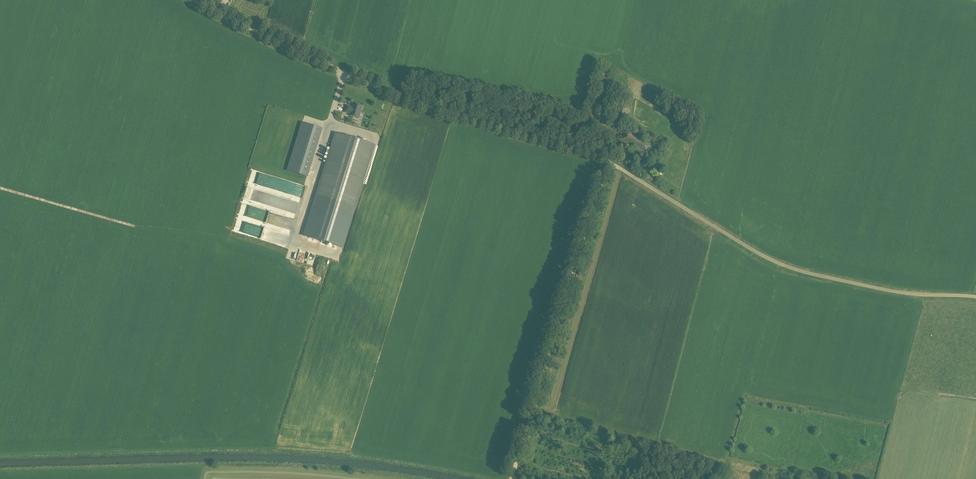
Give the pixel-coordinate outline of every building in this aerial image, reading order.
[(606,88),(611,70),(602,67),(597,85),(606,88)] [(601,115),(602,111),(598,110),(600,102),(593,100),(590,112),(601,115)] [(358,118),(361,107),(353,104),(352,108),(346,106),(345,112),(350,114),(350,116),(358,118)] [(627,122),(630,110),(617,106),(614,119),(627,122)] [(302,123),(295,145),(315,151),(322,129),(302,123)] [(352,214),(373,145),(335,134),(315,202),(322,204),(322,206),(324,207),(324,205),(332,207),(332,209),(334,210),(334,208),(342,210),(342,212),(344,213),(344,211),(352,214)] [(309,213),(306,224),(314,226),(316,215),(309,213)]
